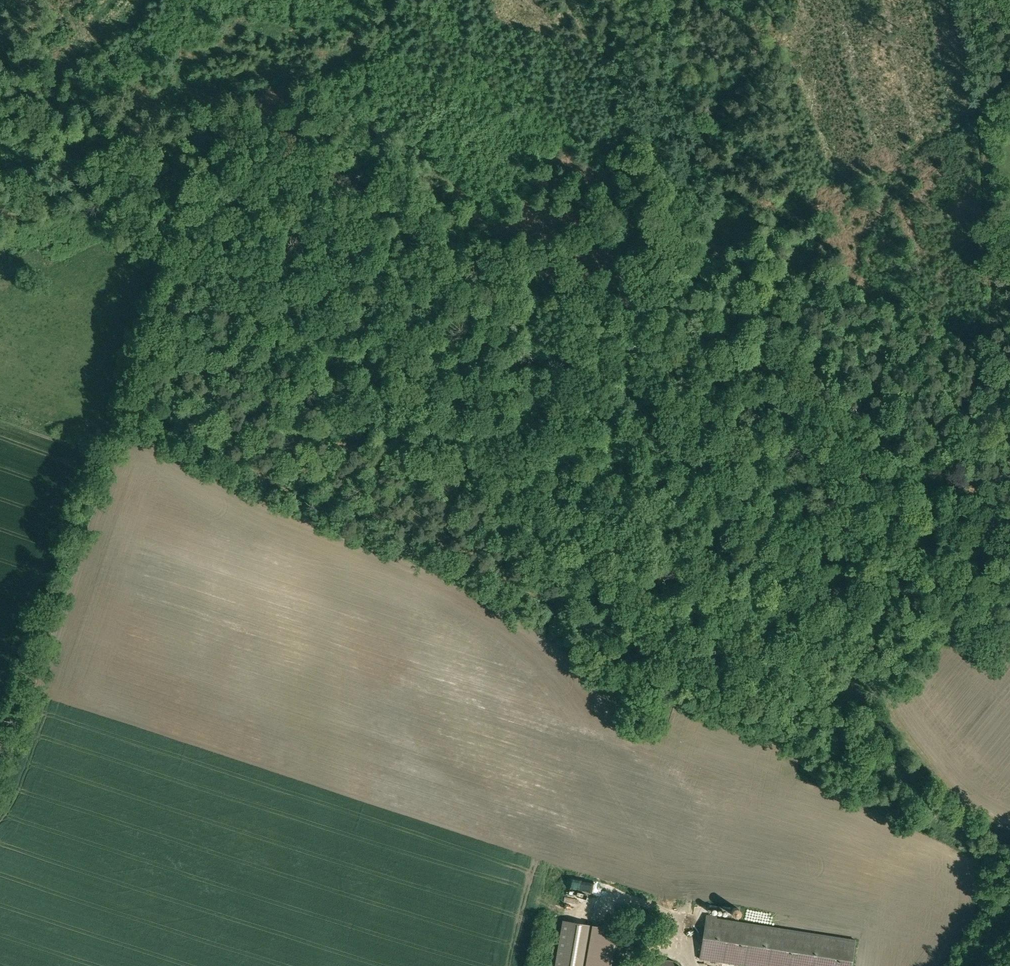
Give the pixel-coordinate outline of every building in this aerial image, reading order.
[(706,917),(700,959),(747,965),(852,965),(856,940),(706,917)] [(563,921),(555,965),(605,965),(611,930),(563,921)]
